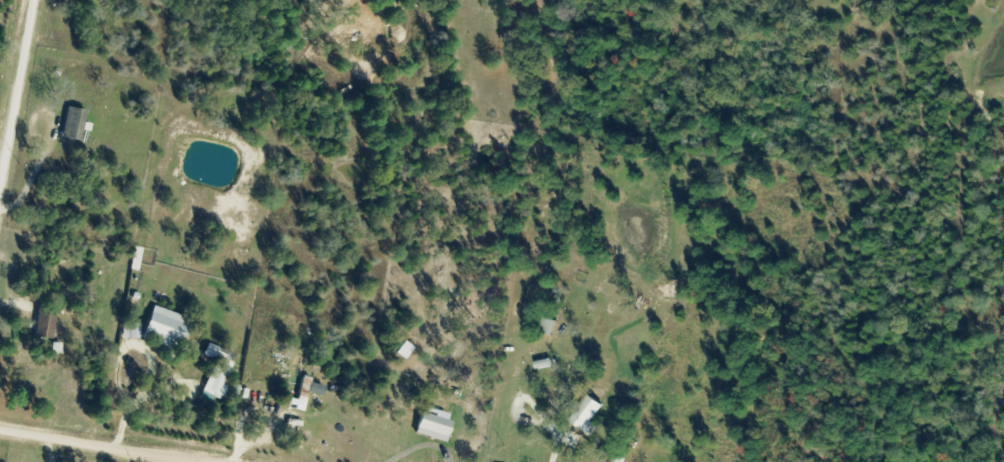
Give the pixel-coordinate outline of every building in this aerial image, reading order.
[(79,142),(85,111),(66,107),(59,138),(79,142)] [(33,335),(52,338),(57,309),(37,305),(33,335)] [(180,323),(156,315),(150,334),(174,342),(180,323)] [(602,407),(589,397),(568,421),(581,432),(602,407)] [(444,443),(451,422),(421,412),(414,433),(444,443)]
